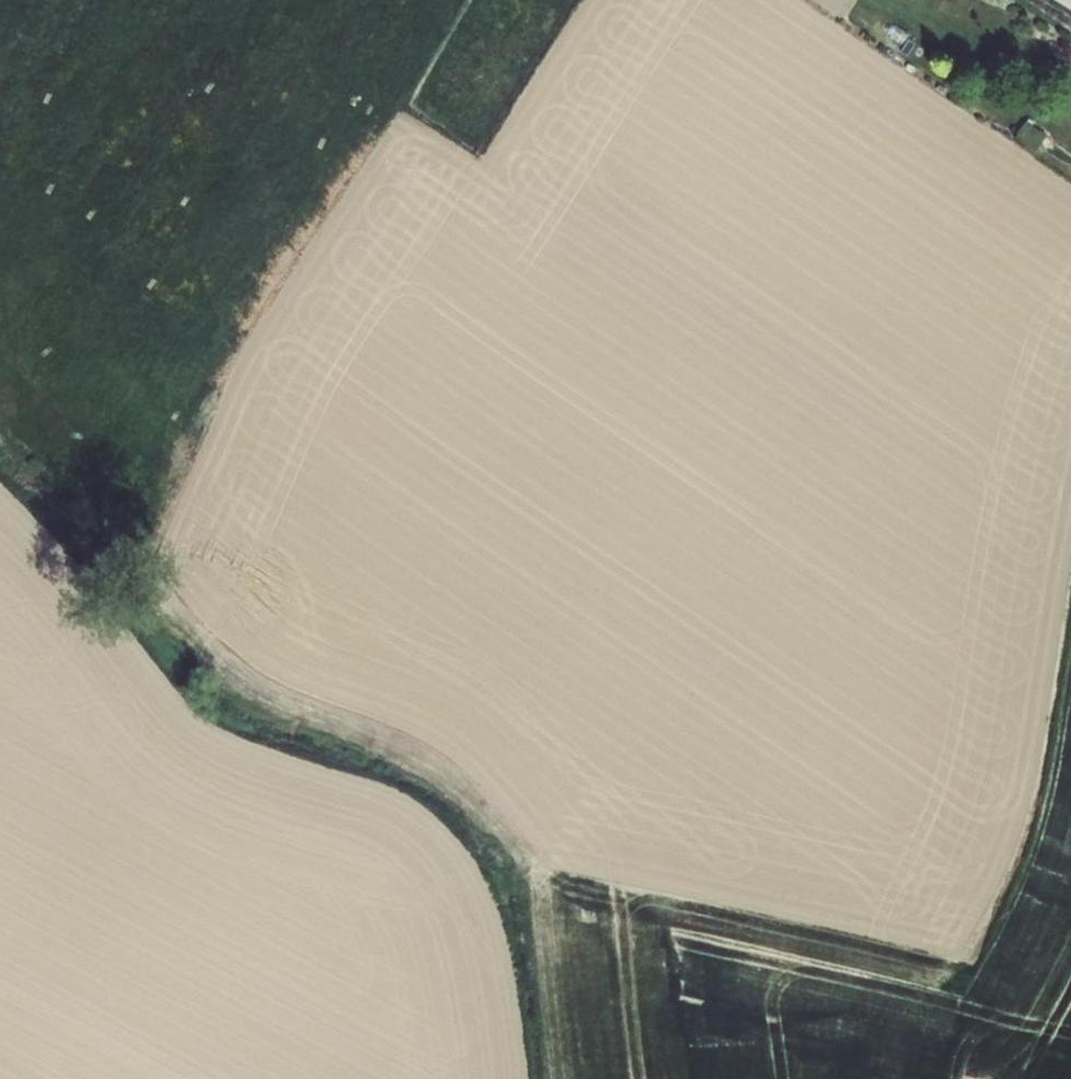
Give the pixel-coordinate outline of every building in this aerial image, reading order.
[(1024,123),(1014,139),(1035,153),(1045,137),(1024,123)]
